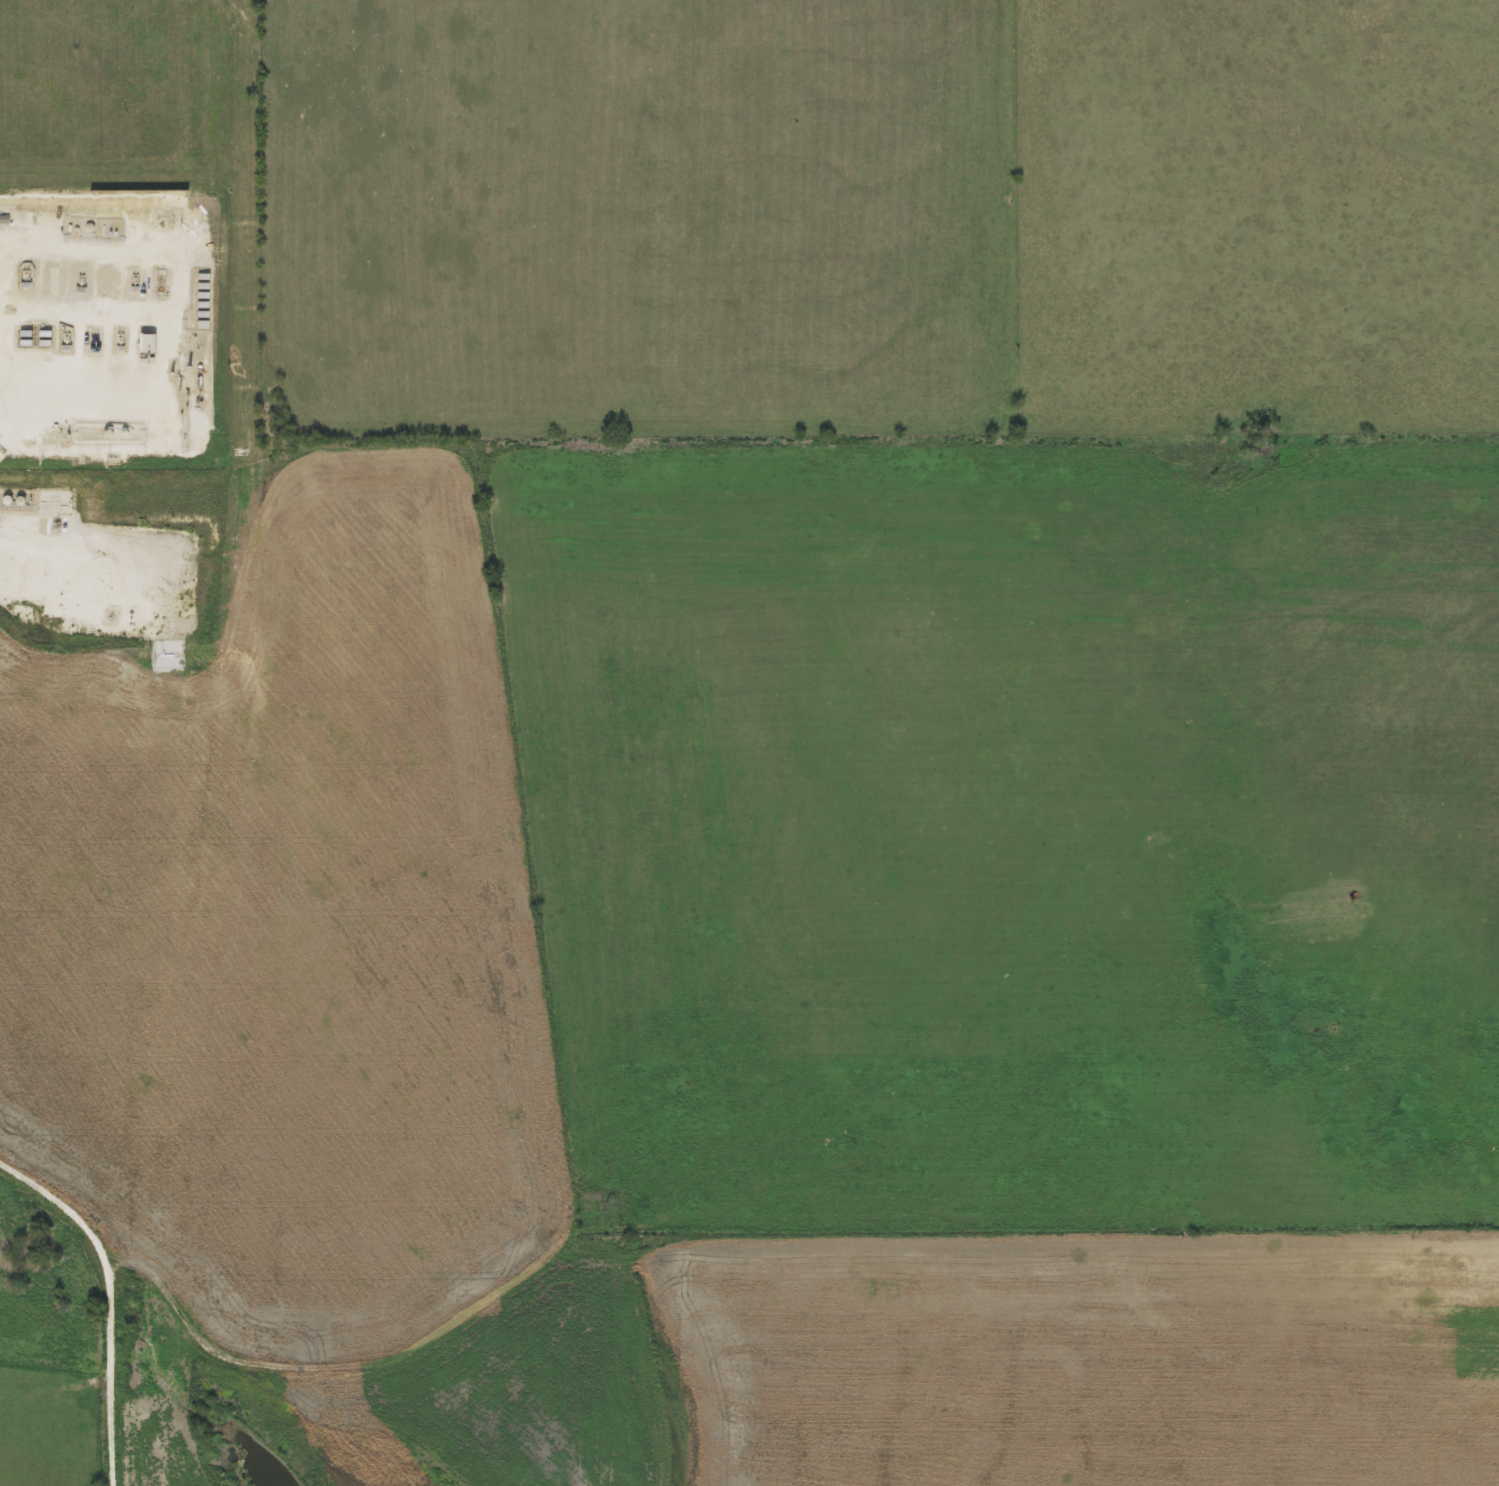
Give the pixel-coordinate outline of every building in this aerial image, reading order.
[(156,656),(173,656),(173,669),(156,669),(156,656)]
